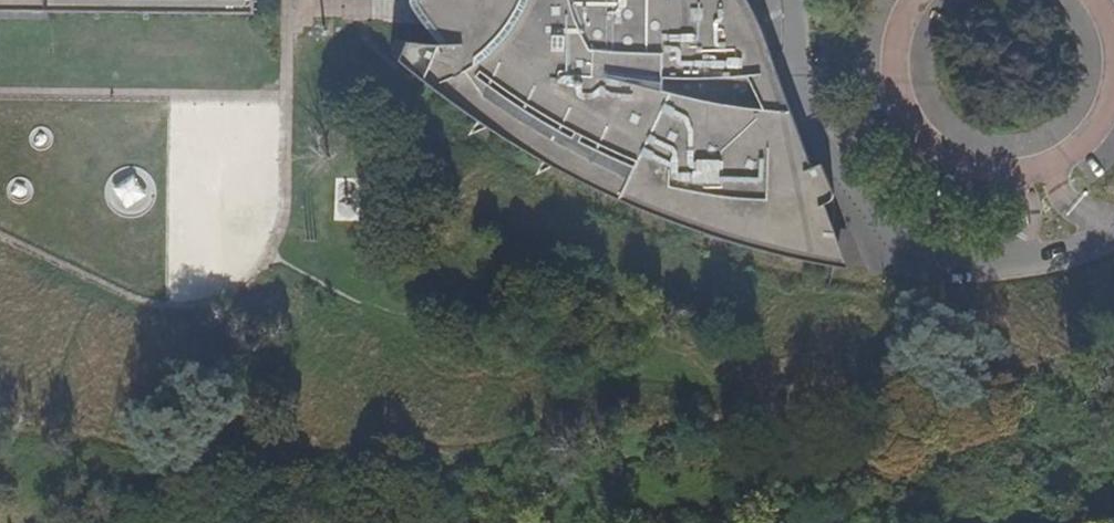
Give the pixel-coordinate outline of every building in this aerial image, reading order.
[(248,11),(248,0),(0,0),(0,8),(248,11)] [(431,87),(484,129),(530,161),(572,182),(649,216),(720,242),(790,261),(836,267),(808,202),(814,201),(818,198),(820,194),(819,187),(807,163),(797,163),(767,55),(756,32),(738,0),(460,0),(453,16),(441,46),(406,45),(394,43),(390,53),(431,87)] [(441,46),(453,16),(460,0),(411,0),(411,4),(413,10),(441,46)] [(111,187),(126,208),(147,193),(132,172),(111,187)]
